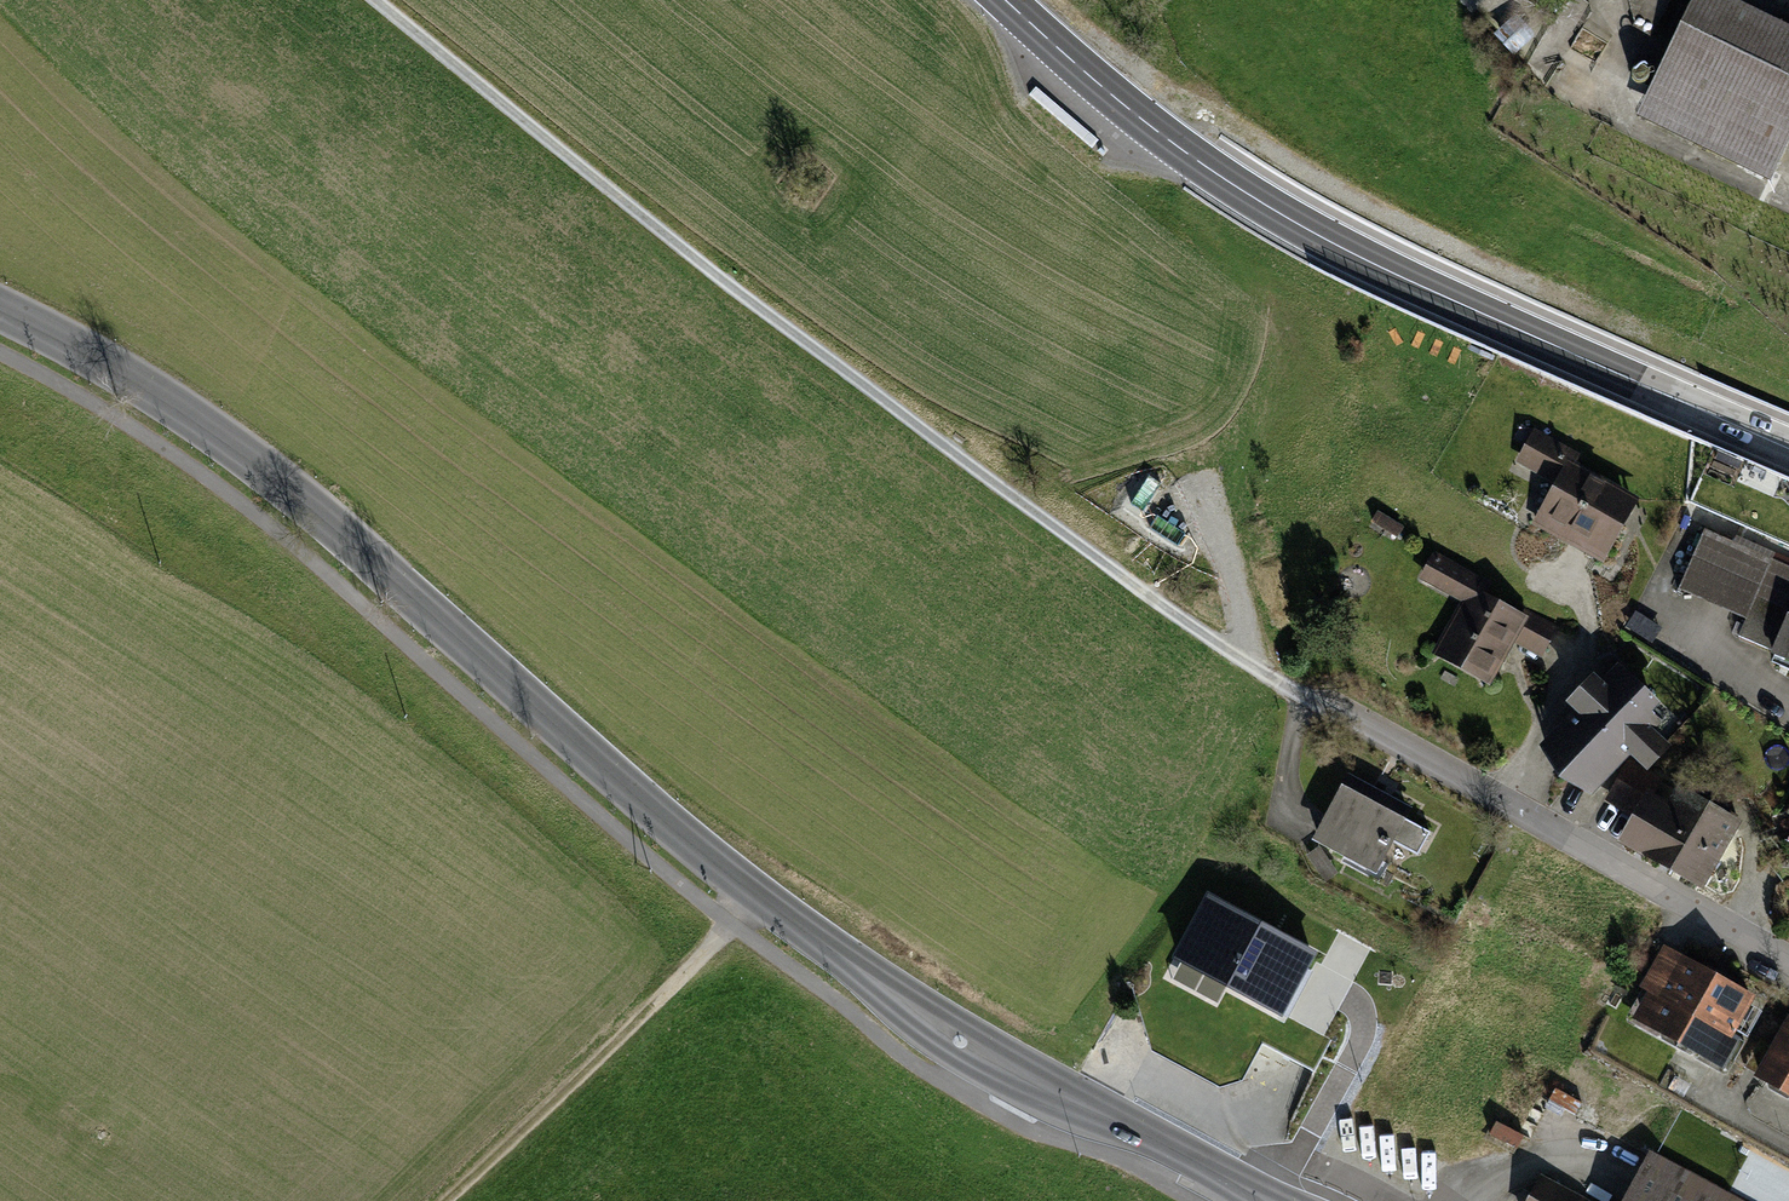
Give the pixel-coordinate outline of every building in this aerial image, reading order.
[(1713,0),(1696,0),(1647,99),(1699,124),(1692,137),(1744,163),(1751,150),(1777,163),(1788,138),(1788,38),(1713,0)] [(1576,453),(1538,432),(1522,460),(1560,481),(1537,523),(1600,558),(1620,523),(1612,519),(1625,496),(1569,465),(1576,453)] [(1401,528),(1376,513),(1372,521),(1397,535),(1401,528)] [(1745,619),(1756,596),(1788,611),(1788,565),(1705,528),(1676,590),(1745,619)] [(1487,586),(1478,581),(1438,653),(1487,680),(1513,633),(1544,650),(1556,628),(1524,610),(1520,617),(1481,596),(1487,586)] [(1756,596),(1745,619),(1737,639),(1788,659),(1788,611),(1756,596)] [(1553,737),(1600,781),(1630,750),(1645,765),(1664,745),(1649,730),(1654,725),(1644,715),(1654,704),(1620,673),(1611,683),(1607,680),(1601,686),(1594,680),(1572,703),(1579,710),(1553,737)] [(1612,794),(1641,811),(1648,798),(1659,780),(1630,763),(1612,794)] [(1318,837),(1374,868),(1389,840),(1417,854),(1429,832),(1401,817),(1406,808),(1350,778),(1318,837)] [(1641,811),(1624,839),(1672,867),(1707,808),(1680,792),(1669,810),(1648,798),(1641,811)] [(1734,823),(1707,808),(1672,867),(1699,883),(1734,823)] [(1338,873),(1320,844),(1305,853),(1323,882),(1338,873)] [(1311,953),(1209,899),(1178,958),(1280,1011),(1311,953)] [(1679,1041),(1714,977),(1664,949),(1647,981),(1662,990),(1645,1022),(1679,1041)] [(1747,1036),(1764,1005),(1714,977),(1679,1041),(1712,1059),(1710,1064),(1727,1073),(1744,1042),(1728,1033),(1732,1028),(1747,1036)] [(1777,1044),(1761,1035),(1744,1067),(1788,1092),(1788,1023),(1777,1044)] [(1502,1107),(1495,1133),(1521,1141),(1528,1115),(1502,1107)] [(1650,1154),(1625,1200),(1737,1200),(1650,1154)] [(1542,1178),(1530,1200),(1586,1200),(1542,1178)]
